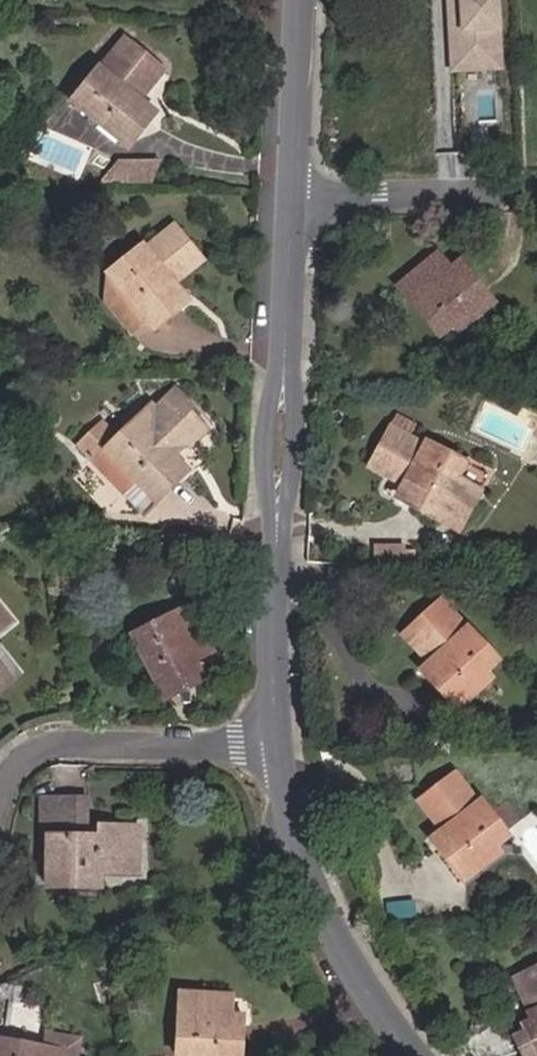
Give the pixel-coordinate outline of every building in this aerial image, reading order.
[(491,0),(444,0),(444,13),(457,13),(457,30),(445,30),(446,61),(493,60),(491,0)] [(457,30),(457,13),(444,13),(445,30),(457,30)] [(77,88),(126,131),(152,100),(137,87),(166,51),(133,23),(77,88)] [(161,142),(118,142),(101,165),(152,167),(161,142)] [(161,239),(154,228),(110,260),(146,311),(153,320),(182,296),(175,286),(209,256),(186,221),(161,239)] [(146,311),(110,260),(104,287),(131,323),(146,311)] [(397,299),(446,343),(488,301),(464,276),(456,284),(434,263),(397,299)] [(173,454),(161,440),(181,422),(184,425),(202,409),(181,386),(181,379),(176,372),(168,372),(152,387),(149,384),(133,397),(132,395),(99,424),(147,478),(173,454)] [(465,467),(432,449),(427,457),(388,436),(372,466),(410,486),(404,498),(460,528),(479,494),(457,482),(465,467)] [(479,494),(487,479),(465,467),(457,482),(479,494)] [(414,541),(375,542),(375,561),(414,561),(414,541)] [(11,594),(0,581),(0,604),(11,594)] [(105,624),(142,680),(174,662),(170,655),(201,631),(177,594),(153,610),(147,599),(105,624)] [(420,677),(448,706),(501,659),(469,622),(461,630),(440,602),(403,633),(430,665),(420,677)] [(513,826),(489,797),(480,805),(453,775),(419,803),(444,834),(430,846),(457,874),(513,826)] [(41,836),(41,872),(100,873),(138,874),(139,819),(94,819),(94,829),(83,829),(84,793),(39,793),(39,836),(41,836)] [(100,873),(41,872),(41,885),(100,886),(100,873)] [(509,978),(531,1017),(512,1028),(523,1048),(512,1054),(512,1055),(536,1055),(536,963),(509,978)] [(189,1011),(172,1011),(170,1046),(247,1054),(251,1013),(233,1011),(233,982),(193,979),(189,1011)] [(52,1052),(30,1046),(30,1039),(0,1033),(0,1055),(51,1055),(52,1052)]
